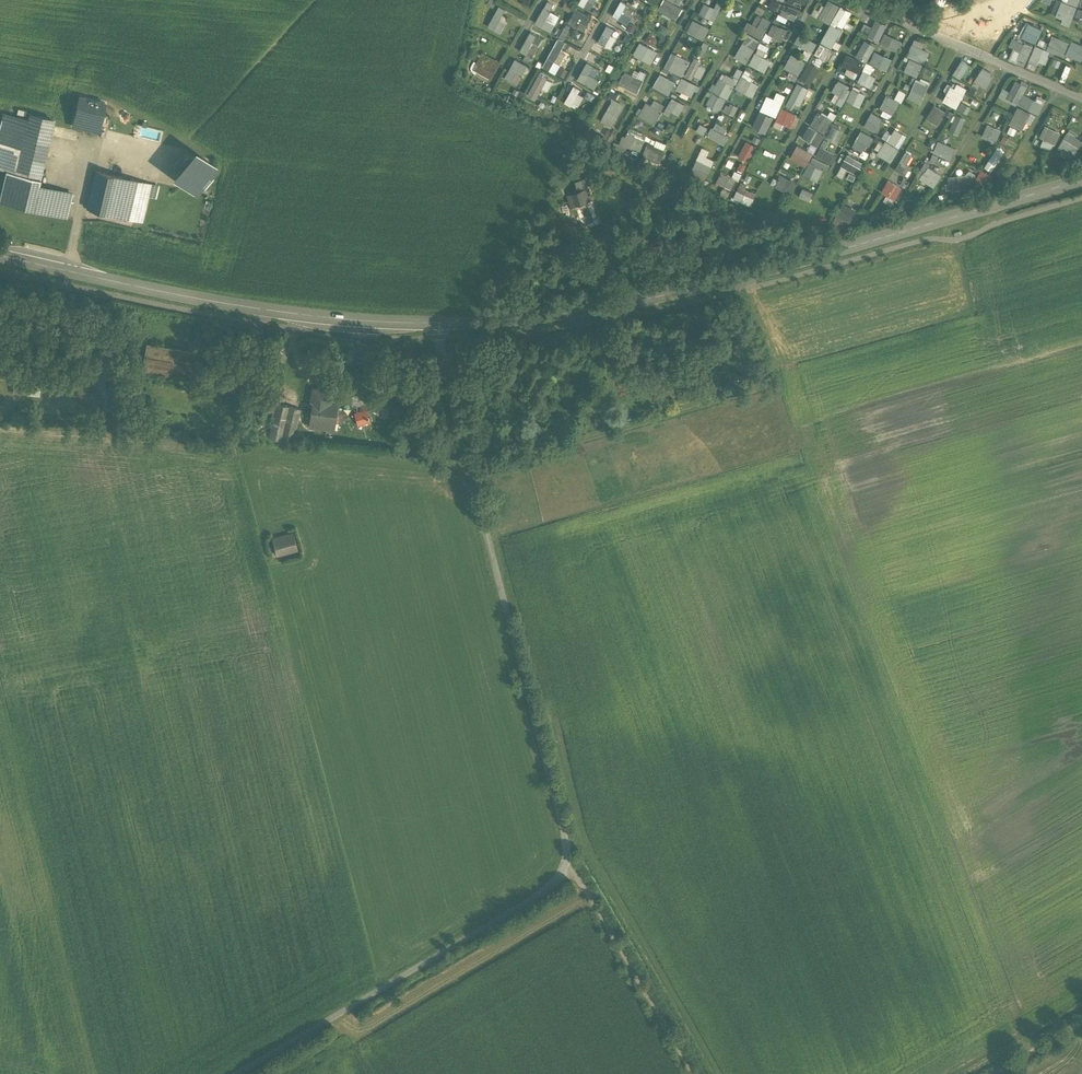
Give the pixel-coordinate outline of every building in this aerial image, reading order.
[(596,0),(581,0),(579,4),(591,10),(596,0)] [(636,10),(630,8),(631,3),(623,0),(621,0),(615,16),(631,22),(636,10)] [(677,19),(684,7),(671,0),(664,0),(659,9),(677,19)] [(717,6),(704,3),(701,15),(719,19),(723,2),(718,0),(717,6)] [(770,3),(773,9),(779,6),(776,0),(775,0),(770,3)] [(818,15),(831,23),(841,5),(833,0),(827,0),(818,15)] [(561,15),(552,10),(555,4),(548,1),(536,22),(552,31),(561,15)] [(787,2),(778,17),(787,22),(790,17),(795,21),(801,11),(787,2)] [(503,32),(507,22),(501,20),(506,8),(499,5),(490,26),(503,32)] [(846,28),(853,11),(841,5),(833,22),(846,28)] [(585,31),(593,17),(578,7),(569,21),(585,31)] [(753,22),(750,21),(746,29),(763,37),(772,20),(758,13),(753,22)] [(865,23),(862,32),(882,40),(888,23),(876,18),(873,26),(865,23)] [(696,19),(690,32),(705,39),(711,27),(696,19)] [(1020,36),(1037,44),(1044,29),(1027,21),(1020,36)] [(770,42),(774,35),(784,41),(789,30),(774,22),(765,39),(770,42)] [(612,34),(615,28),(608,24),(599,41),(612,48),(618,37),(612,34)] [(836,49),(839,51),(843,43),(837,40),(843,30),(832,24),(816,51),(830,59),(836,49)] [(565,25),(560,38),(566,40),(571,28),(565,25)] [(531,31),(522,50),(535,56),(544,38),(531,31)] [(747,33),(737,58),(750,63),(760,39),(747,33)] [(801,33),(795,42),(807,49),(803,56),(809,59),(819,42),(801,33)] [(885,33),(881,44),(899,51),(903,40),(885,33)] [(1040,46),(1081,60),(1081,45),(1054,35),(1051,42),(1042,39),(1040,46)] [(1010,44),(1016,47),(1010,58),(1026,66),(1035,46),(1014,36),(1010,44)] [(558,73),(567,52),(562,50),(566,41),(557,38),(545,67),(558,73)] [(865,39),(857,56),(869,62),(876,44),(865,39)] [(924,48),(926,43),(915,39),(908,56),(927,63),(931,51),(924,48)] [(634,53),(652,63),(659,51),(641,40),(634,53)] [(705,56),(709,43),(705,42),(700,54),(705,56)] [(1037,45),(1028,66),(1036,69),(1040,60),(1046,63),(1051,51),(1037,45)] [(870,62),(887,71),(894,59),(876,50),(870,62)] [(492,81),(502,60),(482,51),(473,73),(492,81)] [(665,68),(685,75),(691,59),(672,51),(665,68)] [(757,51),(750,63),(766,72),(773,60),(757,51)] [(793,53),(785,67),(799,76),(808,62),(793,53)] [(847,54),(842,65),(860,72),(864,62),(847,54)] [(910,57),(905,70),(919,77),(925,64),(910,57)] [(517,58),(505,77),(518,84),(530,66),(517,58)] [(695,58),(687,74),(694,78),(702,61),(695,58)] [(963,59),(955,73),(962,78),(970,64),(963,59)] [(578,78),(595,88),(601,79),(596,76),(601,68),(589,61),(578,78)] [(801,78),(812,84),(821,67),(810,61),(801,78)] [(561,65),(558,73),(565,76),(569,69),(561,65)] [(976,80),(988,88),(997,74),(985,66),(976,80)] [(746,68),(736,88),(754,97),(761,82),(751,77),(754,72),(746,68)] [(620,83),(640,92),(649,72),(642,69),(639,75),(626,70),(620,83)] [(865,70),(858,80),(871,88),(877,77),(865,70)] [(527,95),(540,103),(553,80),(540,72),(527,95)] [(661,73),(654,87),(671,94),(677,80),(661,73)] [(724,79),(720,77),(707,104),(722,111),(739,79),(727,73),(724,79)] [(918,76),(909,98),(923,103),(931,82),(918,76)] [(683,77),(678,87),(694,95),(699,84),(683,77)] [(833,91),(836,92),(832,102),(843,106),(852,85),(838,79),(833,91)] [(1011,123),(1030,132),(1045,98),(1039,95),(1037,99),(1025,94),(1029,85),(1017,79),(1011,91),(1004,88),(1001,96),(1019,104),(1011,123)] [(787,105),(793,108),(796,102),(804,105),(812,90),(798,82),(787,105)] [(959,82),(957,87),(951,84),(947,92),(962,100),(969,88),(959,82)] [(575,84),(565,101),(579,109),(585,97),(579,93),(582,87),(575,84)] [(587,96),(589,89),(582,87),(580,94),(587,96)] [(853,87),(848,100),(862,106),(867,92),(853,87)] [(900,88),(896,97),(887,93),(881,107),(896,114),(907,91),(900,88)] [(768,95),(762,110),(778,116),(786,95),(778,91),(775,98),(768,95)] [(948,94),(945,101),(959,107),(962,100),(948,94)] [(105,102),(79,96),(72,125),(98,131),(105,102)] [(678,119),(687,103),(673,96),(665,112),(678,119)] [(612,128),(626,104),(615,97),(601,122),(612,128)] [(653,103),(645,101),(641,117),(659,122),(664,102),(654,100),(653,103)] [(730,102),(726,111),(736,116),(741,107),(730,102)] [(963,102),(960,109),(969,113),(972,107),(963,102)] [(936,103),(927,117),(938,124),(947,110),(936,103)] [(1003,116),(1005,108),(996,105),(994,114),(1003,116)] [(793,127),(798,114),(783,107),(778,120),(793,127)] [(754,127),(768,133),(775,117),(761,110),(754,127)] [(821,146),(837,113),(831,111),(829,115),(818,110),(804,137),(821,146)] [(3,112),(0,123),(0,169),(6,170),(40,179),(55,118),(29,112),(27,118),(3,112)] [(865,126),(876,132),(884,118),(873,112),(865,126)] [(950,129),(959,134),(967,118),(958,113),(950,129)] [(710,135),(725,142),(731,129),(717,122),(710,135)] [(706,133),(709,126),(701,123),(698,130),(706,133)] [(833,123),(827,137),(839,143),(846,130),(833,123)] [(983,135),(998,141),(1003,129),(988,123),(983,135)] [(1053,150),(1062,131),(1046,124),(1041,136),(1045,138),(1042,145),(1053,150)] [(660,133),(652,129),(650,134),(632,127),(628,137),(655,147),(660,133)] [(893,133),(890,131),(877,152),(892,161),(908,134),(896,127),(893,133)] [(865,152),(874,137),(863,130),(853,145),(865,152)] [(1081,144),(1081,135),(1068,130),(1060,149),(1077,156),(1081,144)] [(951,159),(957,148),(940,139),(934,151),(951,159)] [(738,156),(749,162),(759,146),(748,140),(738,156)] [(807,166),(814,153),(799,144),(791,158),(807,166)] [(818,144),(808,177),(821,180),(824,168),(831,170),(837,150),(818,144)] [(986,166),(993,171),(1007,150),(999,145),(986,166)] [(692,170),(707,177),(716,159),(708,155),(711,149),(704,146),(692,170)] [(909,162),(914,154),(908,151),(896,168),(906,175),(913,165),(909,162)] [(859,174),(865,162),(848,153),(842,165),(859,174)] [(180,177),(183,182),(201,186),(206,184),(211,166),(208,160),(189,156),(185,159),(180,177)] [(935,187),(944,174),(926,162),(917,175),(935,187)] [(986,187),(994,174),(983,168),(975,180),(986,187)] [(120,175),(96,169),(87,207),(103,211),(111,213),(120,175)] [(6,170),(0,196),(0,201),(50,213),(54,194),(64,196),(59,215),(67,217),(73,192),(39,184),(40,179),(6,170)] [(735,189),(742,173),(736,170),(734,175),(723,171),(718,183),(735,189)] [(776,187),(792,193),(798,180),(781,173),(776,187)] [(147,182),(120,175),(111,213),(137,220),(147,182)] [(951,183),(947,183),(947,189),(969,190),(969,175),(951,175),(951,183)] [(584,178),(576,181),(579,189),(569,193),(573,205),(587,200),(589,198),(590,195),(584,178)] [(882,192),(896,198),(902,185),(889,179),(882,192)] [(747,188),(749,183),(741,180),(734,199),(752,206),(758,192),(747,188)] [(800,196),(810,201),(815,193),(804,188),(800,196)] [(902,188),(897,199),(901,201),(906,190),(902,188)] [(64,196),(54,194),(50,213),(59,215),(64,196)] [(850,227),(858,209),(844,202),(835,220),(850,227)] [(84,219),(95,221),(96,214),(102,216),(103,211),(87,207),(84,219)] [(203,353),(146,343),(142,369),(191,378),(194,359),(202,360),(203,353)] [(703,380),(699,394),(713,397),(716,383),(703,380)] [(279,385),(270,383),(265,400),(270,401),(268,412),(274,414),(269,436),(280,439),(285,416),(288,405),(278,403),(281,389),(279,385)] [(329,390),(313,388),(311,401),(313,401),(309,425),(327,428),(329,415),(334,416),(336,404),(327,403),(329,390)] [(294,406),(288,405),(285,416),(291,418),(294,406)] [(355,411),(358,425),(371,421),(368,408),(355,411)] [(295,524),(273,529),(278,550),(299,546),(295,524)]
